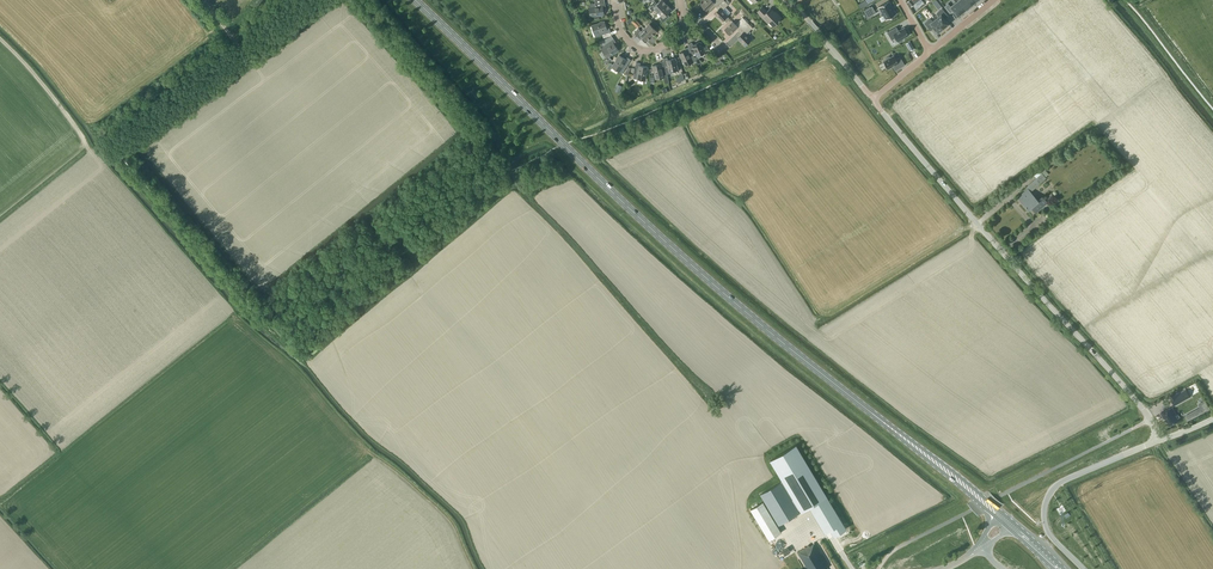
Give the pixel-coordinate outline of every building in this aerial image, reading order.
[(595,3),(589,4),(589,8),(591,8),(592,15),(604,14),(603,7),(605,6),(605,0),(594,0),(595,3)] [(667,4),(663,0),(661,0),(657,3),(655,1),(649,7),(653,11),(656,9),(659,12),(667,4)] [(723,0),(706,0),(701,5),(706,10),(713,4),(716,7),(723,0)] [(726,1),(724,0),(723,0),(716,7),(718,9),(714,13),(722,21),(728,16),(722,10),(729,4),(728,4),(730,2),(728,0),(727,0),(726,1)] [(969,7),(963,0),(957,0),(955,1),(956,2),(963,11),(964,12),(969,7)] [(889,1),(879,7),(883,15),(886,19),(886,20),(896,14),(894,9),(892,6),(889,1)] [(964,12),(963,11),(956,2),(955,1),(950,6),(948,3),(944,6),(950,13),(953,11),(958,17),(964,12)] [(667,13),(671,9),(667,4),(659,12),(662,15),(659,18),(663,22),(670,16),(667,13)] [(773,26),(782,18),(777,13),(777,14),(771,8),(767,11),(763,6),(757,11),(767,22),(768,21),(773,26)] [(873,6),(865,10),(869,17),(877,12),(873,6)] [(935,19),(944,29),(948,25),(947,24),(949,23),(944,18),(947,15),(942,9),(937,13),(938,16),(935,19)] [(739,31),(748,22),(743,17),(739,21),(736,24),(733,21),(724,29),(730,35),(737,28),(739,31)] [(652,36),(657,31),(653,27),(655,24),(649,18),(645,22),(647,25),(644,28),(652,36)] [(939,32),(944,29),(935,19),(932,21),(930,19),(925,23),(930,29),(933,27),(937,32),(939,32)] [(607,28),(605,21),(592,26),(595,37),(602,34),(603,38),(611,35),(610,32),(611,32),(609,28),(607,28)] [(746,34),(749,31),(753,28),(748,22),(739,31),(742,33),(737,37),(745,46),(751,40),(746,34)] [(909,32),(907,28),(906,29),(905,27),(897,32),(894,28),(895,28),(888,32),(892,39),(895,37),(898,41),(899,42),(903,40),(902,38),(909,35),(908,33),(909,32)] [(647,41),(652,36),(644,28),(641,31),(639,28),(634,33),(640,39),(643,37),(647,41)] [(607,58),(619,50),(614,43),(616,42),(612,35),(603,41),(605,44),(600,47),(607,58)] [(698,56),(705,53),(700,41),(693,44),(692,42),(688,44),(689,46),(695,59),(696,61),(697,64),(701,63),(699,57),(698,56)] [(915,48),(910,41),(906,43),(911,51),(914,49),(915,48)] [(696,61),(695,59),(689,46),(686,48),(687,50),(680,53),(685,64),(692,61),(692,63),(696,61)] [(622,73),(631,60),(627,57),(626,59),(620,55),(613,66),(619,70),(618,71),(622,73)] [(891,57),(890,56),(885,58),(886,60),(883,62),(888,69),(894,65),(897,69),(904,65),(900,57),(896,59),(894,56),(891,57)] [(670,72),(677,70),(675,58),(667,60),(667,57),(663,58),(663,61),(664,61),(667,74),(671,73),(670,72)] [(667,76),(667,74),(664,61),(663,61),(660,61),(660,64),(653,66),(656,77),(663,76),(663,77),(667,76)] [(645,79),(647,66),(640,65),(640,63),(636,62),(635,68),(632,68),(631,72),(634,73),(633,78),(638,79),(638,77),(645,79)] [(1046,178),(1041,172),(1026,186),(1031,191),(1046,178)] [(1022,203),(1028,209),(1032,206),(1037,211),(1047,202),(1042,196),(1038,200),(1033,194),(1030,196),(1026,190),(1019,196),(1024,201),(1022,203)] [(1190,397),(1186,389),(1170,397),(1175,405),(1190,397)] [(1211,409),(1210,407),(1208,408),(1205,401),(1199,404),(1200,407),(1185,416),(1188,421),(1211,409)] [(1170,426),(1178,421),(1175,415),(1176,414),(1172,407),(1161,413),(1164,419),(1166,419),(1170,426)] [(796,444),(770,460),(796,503),(793,505),(780,482),(760,494),(779,525),(798,513),(827,496),(796,444)] [(834,536),(846,528),(827,496),(810,507),(825,532),(830,529),(834,536)] [(769,540),(781,532),(763,501),(750,509),(769,540)] [(829,567),(814,543),(809,546),(797,552),(808,568),(826,568),(829,567)]
